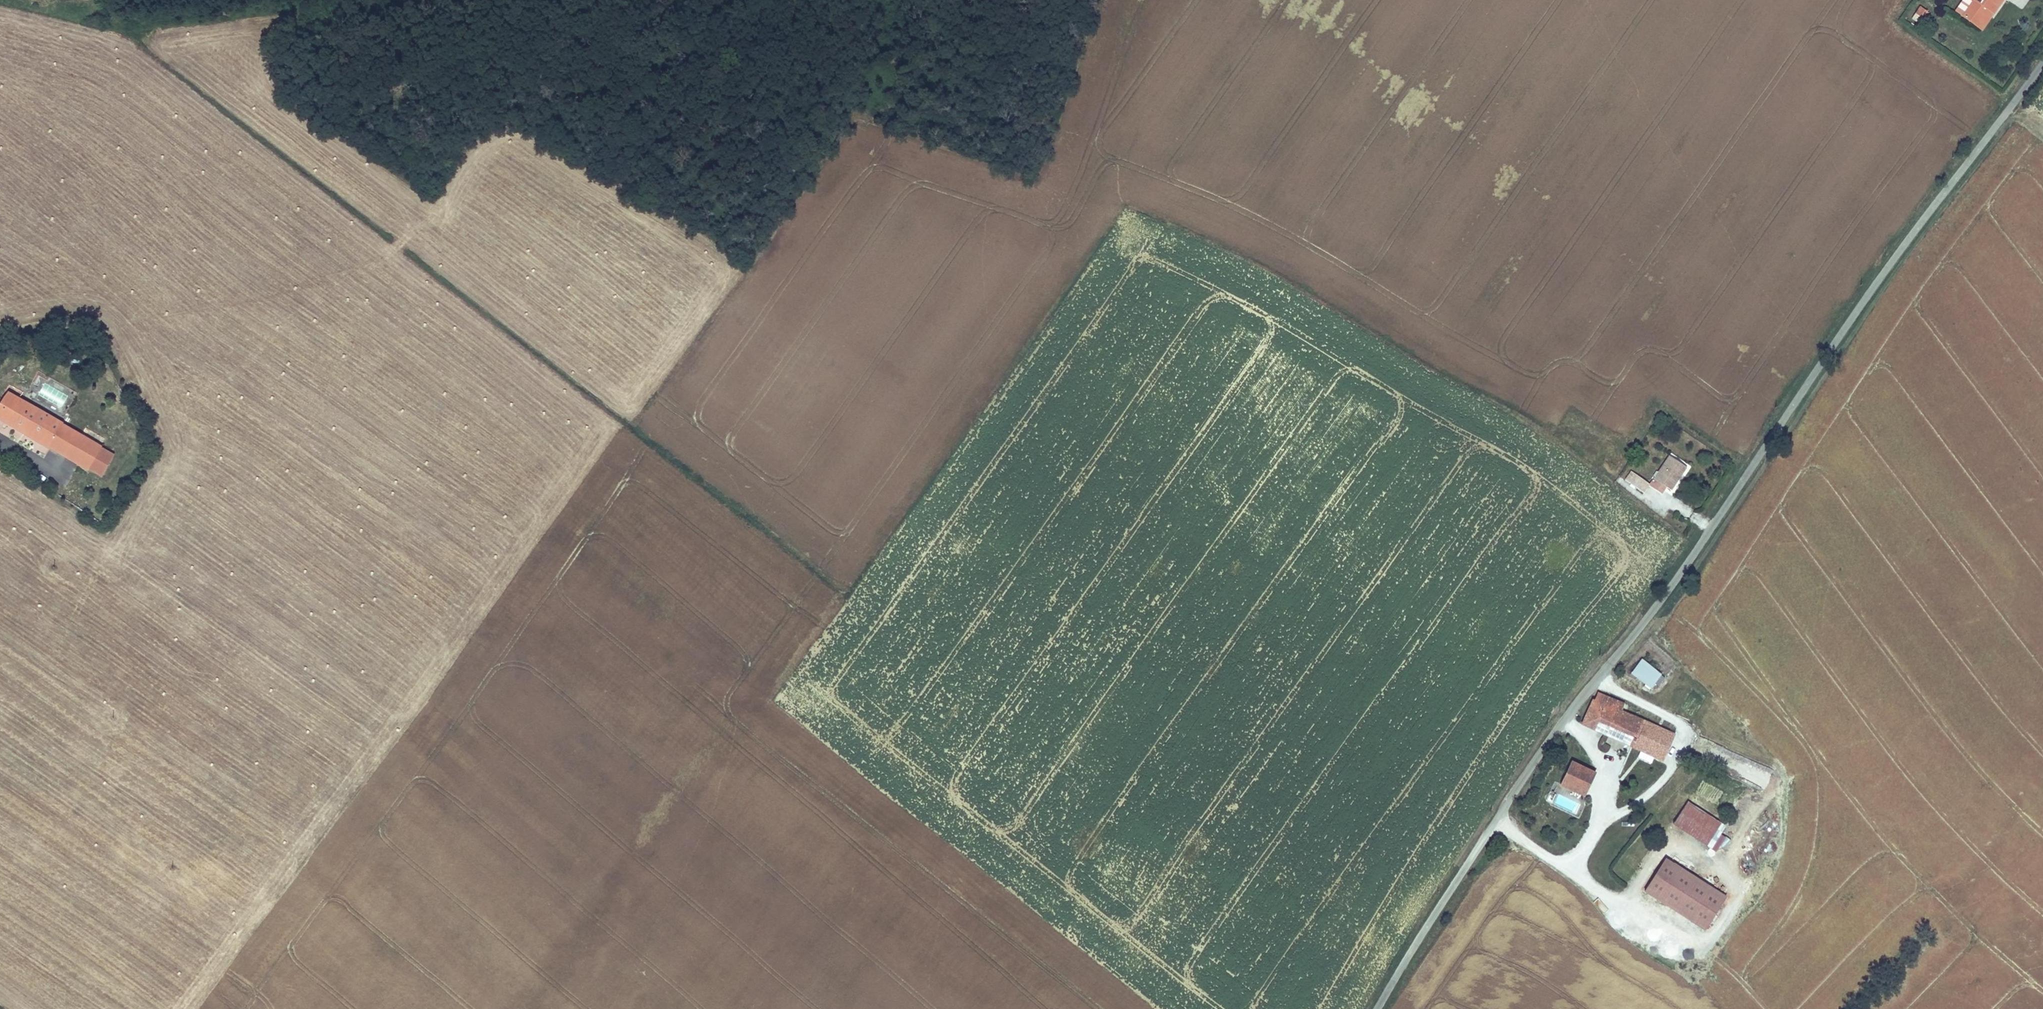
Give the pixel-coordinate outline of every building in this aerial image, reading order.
[(1954,13),(1984,32),(2004,0),(1962,0),(1954,13)] [(1919,6),(1911,19),(1920,24),(1928,11),(1919,6)] [(63,424),(7,391),(0,404),(0,421),(4,423),(8,416),(17,421),(13,428),(48,449),(63,424)] [(13,428),(17,421),(8,416),(4,423),(13,428)] [(101,448),(102,446),(63,424),(48,449),(87,472),(88,470),(101,448)] [(114,455),(101,448),(88,470),(101,477),(114,455)] [(1665,489),(1670,493),(1686,470),(1667,457),(1647,487),(1660,496),(1665,489)] [(1624,481),(1641,494),(1647,486),(1630,473),(1624,481)] [(1660,677),(1640,661),(1628,676),(1648,692),(1660,677)] [(1659,747),(1668,724),(1635,710),(1632,718),(1620,712),(1623,705),(1596,694),(1592,702),(1590,701),(1579,728),(1638,753),(1640,749),(1653,755),(1657,746),(1659,747)] [(1652,759),(1653,755),(1640,749),(1638,753),(1652,759)] [(1557,790),(1582,802),(1594,776),(1569,764),(1557,790)] [(1725,829),(1686,804),(1671,828),(1713,855),(1724,839),(1719,837),(1725,829)] [(1664,860),(1642,895),(1703,935),(1726,900),(1664,860)] [(1736,942),(1744,940),(1742,932),(1734,934),(1736,942)]
